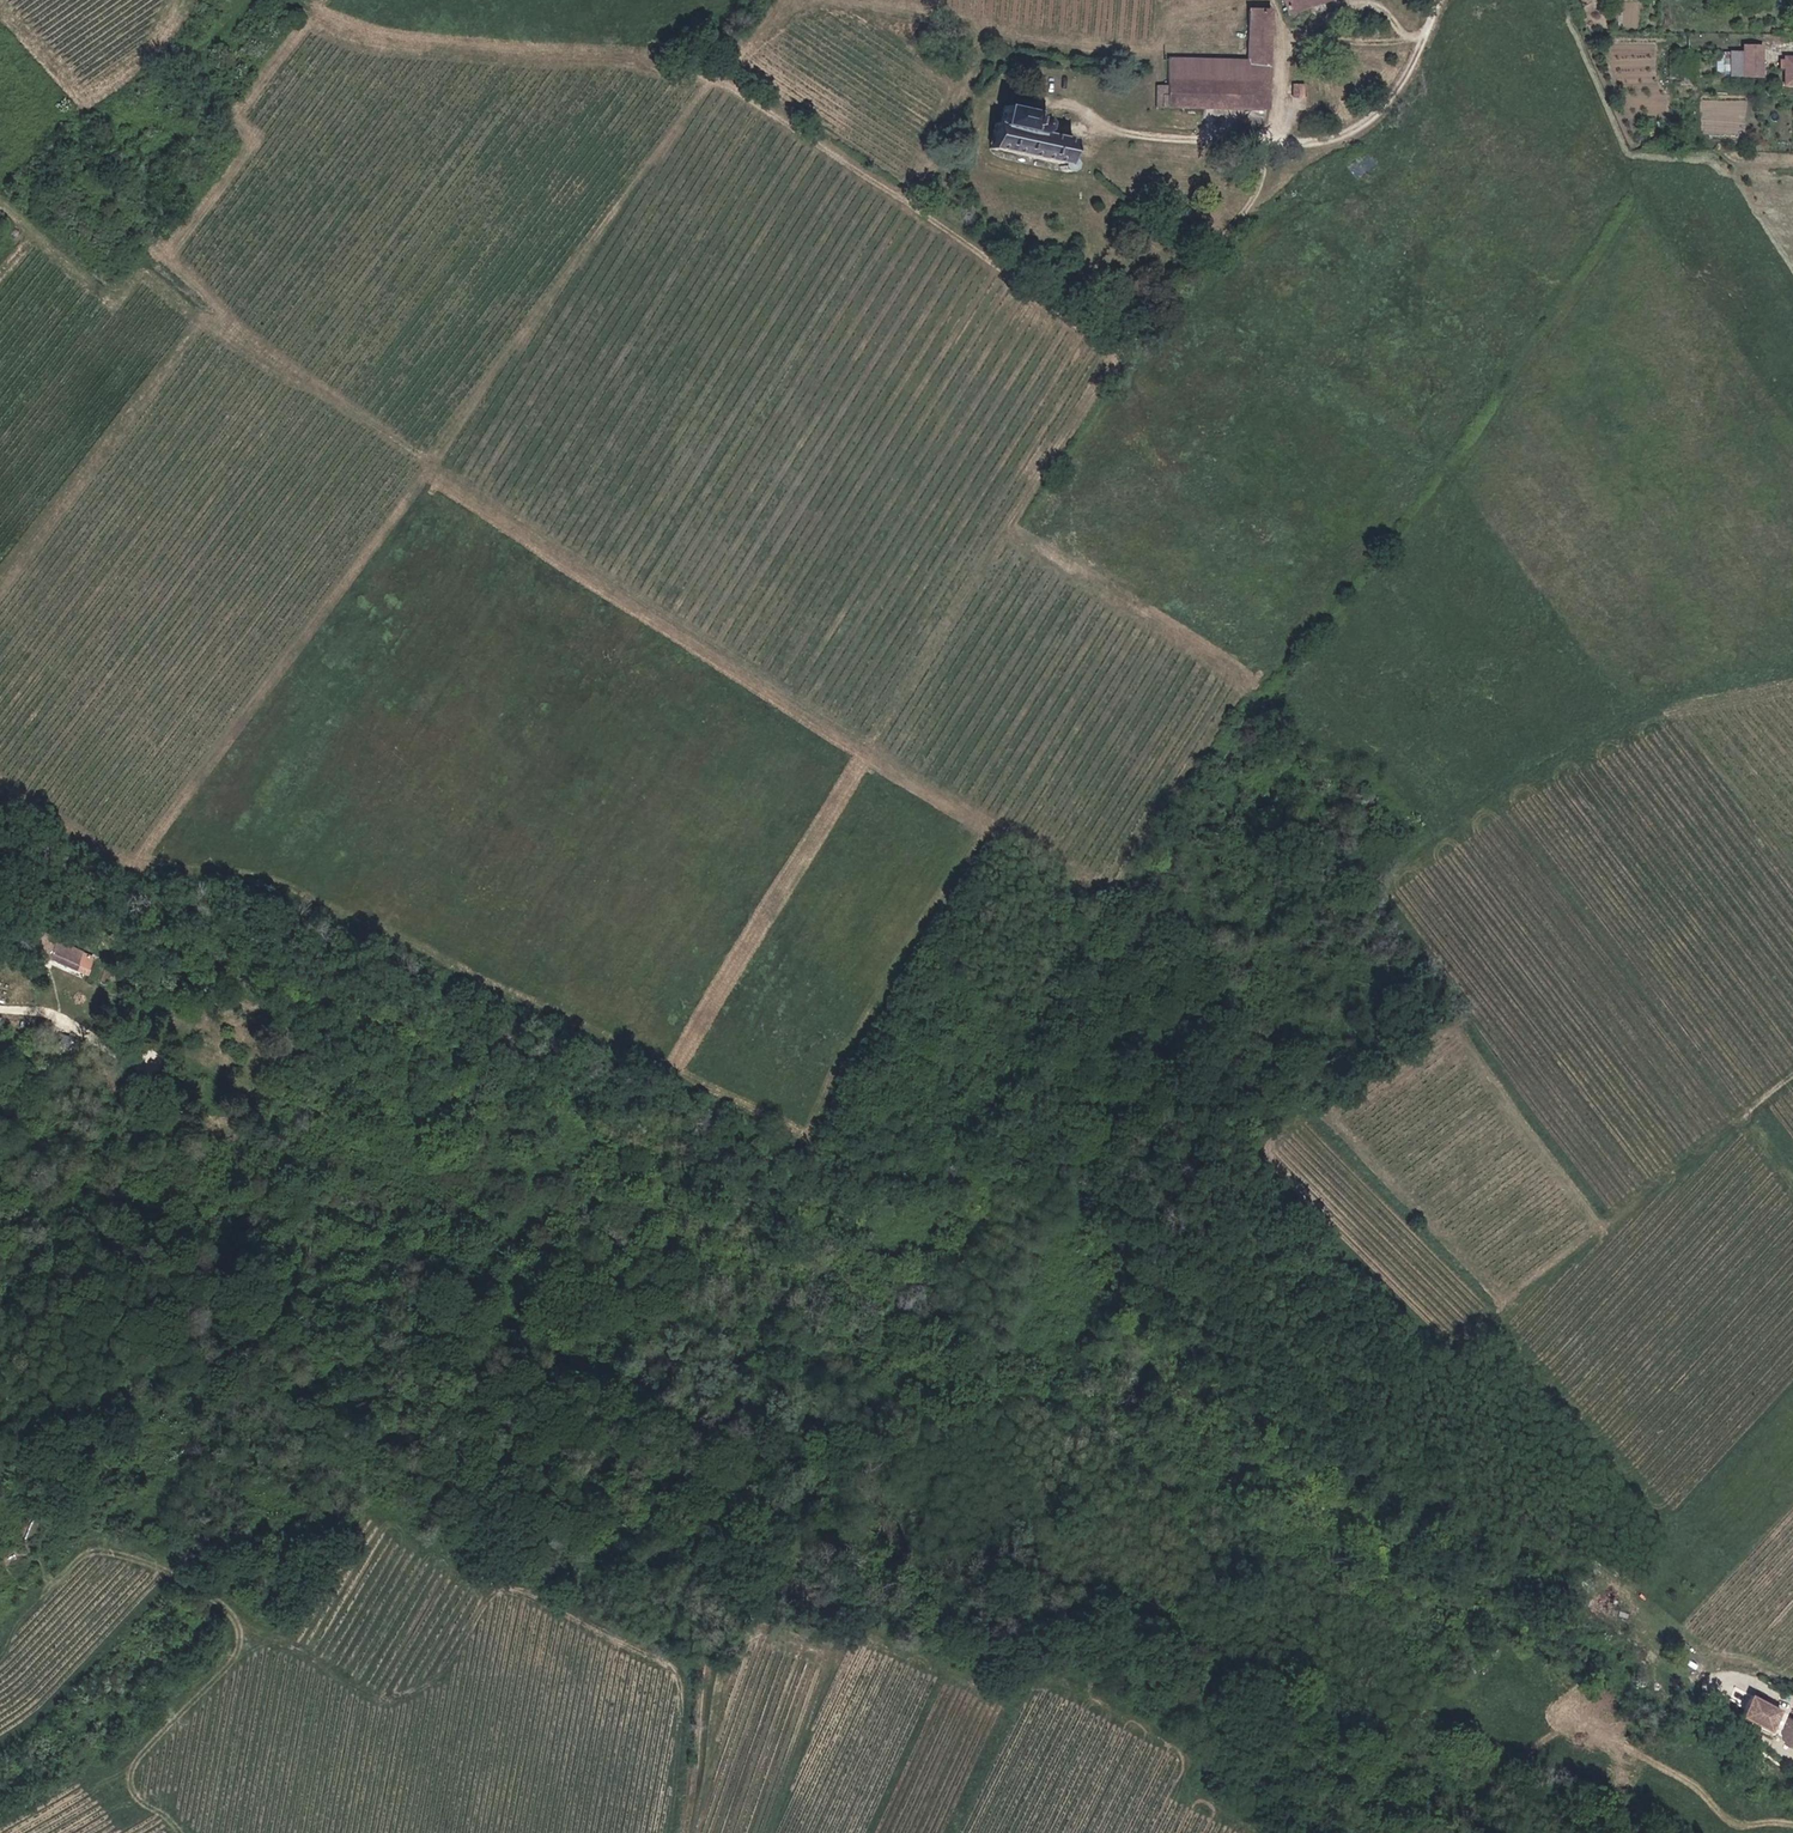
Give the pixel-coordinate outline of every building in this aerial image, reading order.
[(1293,14),(1333,0),(1288,0),(1293,14)] [(1277,8),(1248,7),(1248,56),(1166,55),(1166,108),(1276,109),(1277,8)] [(1761,77),(1762,47),(1745,47),(1744,77),(1761,77)] [(1717,74),(1726,74),(1726,60),(1717,59),(1717,74)] [(1293,66),(1285,66),(1284,96),(1293,96),(1293,95),(1294,86),(1292,86),(1293,66)] [(990,150),(1060,167),(1059,169),(1062,173),(1065,174),(1068,174),(1070,173),(1072,171),(1073,167),(1073,165),(1071,162),(1068,160),(1072,141),(1043,134),(1045,132),(1047,130),(1048,125),(1047,122),(1045,119),(1042,119),(1039,118),(1035,119),(1034,120),(1033,119),(1034,116),(1034,114),(1005,107),(1001,124),(997,124),(990,150)] [(58,939),(43,933),(35,954),(51,960),(52,957),(82,968),(88,951),(58,940),(58,939)] [(1752,1693),(1741,1714),(1770,1729),(1781,1708),(1752,1693)] [(1792,1741),(1792,1718),(1784,1736),(1792,1741)]
